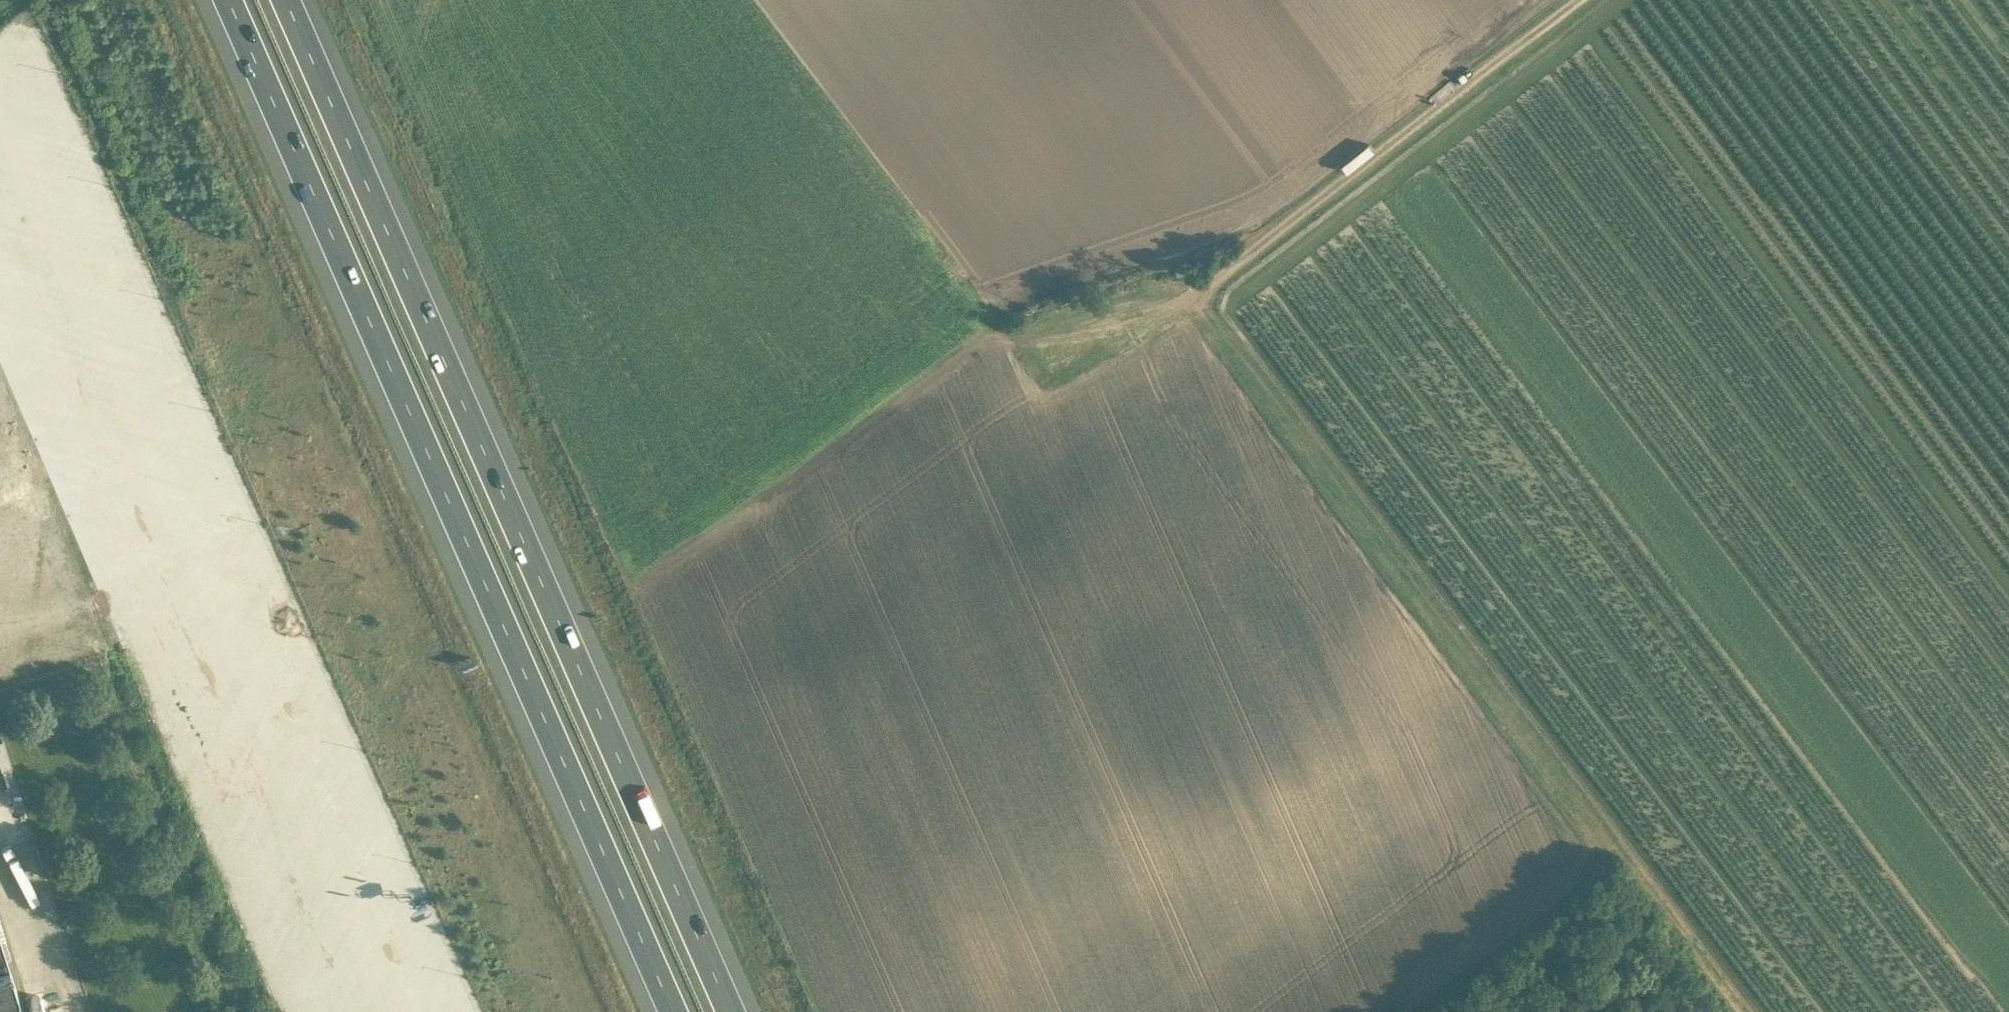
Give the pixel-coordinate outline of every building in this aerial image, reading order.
[(0,739),(0,765),(7,788),(17,786),(2,739),(0,739)] [(0,933),(0,1011),(24,1011),(0,933)]
